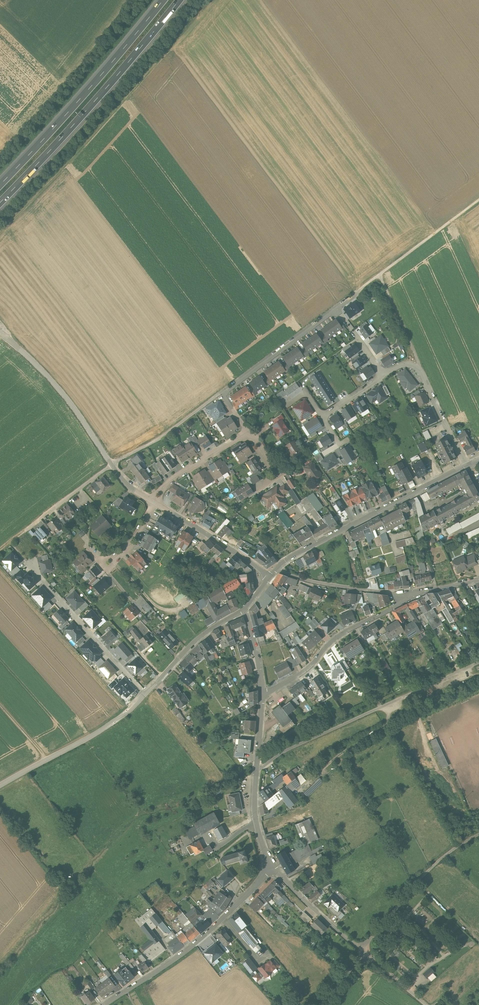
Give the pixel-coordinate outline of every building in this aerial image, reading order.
[(354,303),(344,310),(347,314),(348,314),(351,318),(360,312),(360,311),(355,305),(354,303)] [(339,325),(336,320),(331,324),(337,332),(342,329),(339,325)] [(331,324),(326,327),(332,335),(337,332),(331,324)] [(366,325),(361,329),(359,330),(366,339),(373,334),(366,325)] [(332,335),(326,327),(321,330),(325,336),(327,339),(332,335)] [(320,339),(316,334),(312,338),(317,346),(322,343),(320,339)] [(380,336),(369,344),(376,354),(382,351),(387,347),(385,343),(384,344),(382,341),(383,340),(380,336)] [(317,346),(312,338),(307,341),(313,350),(317,346)] [(313,350),(307,341),(302,344),(305,350),(308,353),(313,350)] [(345,352),(351,347),(349,345),(342,350),(344,353),(345,352)] [(351,347),(345,352),(349,358),(359,351),(354,345),(351,347)] [(387,347),(382,351),(385,355),(389,352),(391,351),(388,347),(387,347)] [(297,348),(292,352),(298,360),(303,357),(300,353),(297,348)] [(292,352),(288,355),(294,363),(298,360),(292,352)] [(294,363),(288,355),(283,358),(287,364),(289,367),(294,363)] [(360,358),(352,363),(357,370),(367,362),(363,356),(360,358)] [(383,359),(381,361),(385,367),(393,362),(389,356),(383,359)] [(282,367),(279,362),(274,366),(280,374),(284,371),(282,367)] [(280,374),(274,366),(269,369),(275,378),(280,374)] [(368,369),(363,373),(367,379),(375,374),(370,367),(368,369)] [(275,378),(269,369),(264,372),(268,378),(270,381),(275,378)] [(405,386),(406,387),(414,380),(410,376),(409,376),(407,374),(408,372),(405,369),(402,372),(397,376),(401,381),(400,382),(404,387),(405,386)] [(310,379),(319,391),(327,386),(319,374),(316,375),(310,379)] [(263,382),(259,377),(255,380),(260,389),(265,386),(263,382)] [(260,389),(255,380),(250,383),(254,389),(256,392),(260,389)] [(414,380),(406,387),(410,392),(417,385),(414,380)] [(319,391),(327,404),(332,401),(335,399),(327,386),(319,391)] [(387,398),(379,387),(366,395),(372,403),(378,399),(380,399),(381,402),(387,398)] [(249,392),(245,388),(241,391),(247,400),(251,396),(249,392)] [(247,400),(241,391),(236,394),(242,403),(247,400)] [(420,395),(415,397),(420,407),(428,403),(426,400),(427,400),(425,396),(423,393),(420,395)] [(242,403),(236,394),(231,397),(235,403),(237,406),(242,403)] [(368,409),(366,407),(362,400),(361,399),(354,403),(355,405),(359,411),(361,414),(368,409)] [(221,405),(219,401),(214,405),(207,409),(214,421),(223,415),(226,414),(220,405),(221,405)] [(313,413),(305,401),(293,408),(297,414),(300,412),(305,418),(310,415),(313,413)] [(342,411),(343,414),(348,421),(355,416),(349,407),(342,411)] [(429,410),(422,413),(424,417),(423,418),(424,421),(426,422),(427,425),(437,421),(431,409),(429,410)] [(223,415),(214,421),(216,424),(216,423),(222,420),(225,418),(223,415)] [(336,429),(343,425),(340,420),(337,415),(330,419),(336,429)] [(223,422),(219,425),(219,426),(222,430),(221,431),(234,423),(234,422),(233,423),(230,418),(231,418),(223,422)] [(322,427),(316,418),(309,423),(304,426),(310,435),(315,431),(322,427)] [(281,421),(273,426),(276,430),(275,430),(278,434),(280,437),(288,432),(281,421)] [(234,423),(221,431),(221,432),(223,431),(225,435),(226,436),(230,433),(237,428),(236,428),(234,424),(234,423)] [(431,438),(427,430),(422,433),(426,441),(431,438)] [(475,451),(465,431),(462,433),(463,435),(458,437),(460,442),(460,443),(464,441),(467,446),(463,448),(467,456),(475,451)] [(192,438),(190,436),(188,438),(191,443),(191,442),(193,447),(196,445),(192,438)] [(332,443),(328,436),(319,441),(324,448),(327,446),(332,443)] [(206,437),(202,440),(201,439),(198,441),(200,444),(199,444),(201,447),(202,446),(204,449),(211,445),(206,437)] [(446,439),(442,441),(442,440),(439,442),(440,443),(436,445),(439,450),(437,451),(444,464),(456,458),(446,439)] [(294,441),(285,447),(287,449),(286,449),(287,450),(286,451),(288,453),(289,454),(290,453),(293,456),(296,454),(297,454),(297,455),(299,455),(301,453),(302,452),(300,450),(299,449),(294,441)] [(431,449),(426,441),(417,446),(422,454),(431,449)] [(191,443),(183,447),(190,458),(198,453),(193,447),(191,442),(191,443)] [(238,448),(234,451),(237,456),(248,449),(245,444),(238,448)] [(182,445),(181,445),(177,447),(177,448),(177,450),(175,451),(173,450),(176,455),(177,455),(182,462),(184,462),(186,461),(186,459),(189,457),(190,458),(183,447),(182,445)] [(349,446),(340,451),(344,458),(347,464),(356,459),(355,457),(352,452),(349,446)] [(248,449),(237,456),(240,461),(245,458),(251,454),(248,449)] [(174,457),(170,451),(167,454),(168,456),(169,456),(172,461),(175,458),(174,457)] [(321,461),(322,460),(323,460),(319,454),(314,457),(318,463),(321,461)] [(322,460),(321,461),(327,471),(339,463),(336,460),(333,454),(323,461),(322,460)] [(140,458),(137,455),(130,460),(133,463),(140,458)] [(172,461),(169,456),(168,456),(163,461),(169,470),(172,468),(173,468),(176,466),(172,461)] [(255,459),(247,464),(246,465),(248,469),(250,469),(251,470),(253,471),(254,473),(259,470),(261,469),(255,459)] [(224,467),(220,460),(219,460),(219,461),(215,464),(215,463),(214,463),(222,476),(223,476),(222,475),(226,472),(227,471),(224,467)] [(169,470),(163,461),(157,465),(156,465),(160,469),(164,475),(166,473),(166,472),(169,470)] [(422,463),(418,464),(412,466),(418,478),(427,473),(422,462),(421,462),(422,463)] [(222,476),(214,463),(214,464),(210,467),(210,466),(209,467),(213,474),(211,475),(215,481),(218,479),(217,478),(221,475),(222,476)] [(313,464),(312,463),(306,467),(308,471),(307,473),(310,477),(307,479),(309,482),(312,480),(313,481),(312,480),(316,477),(317,478),(320,476),(320,474),(319,472),(317,472),(314,467),(314,465),(313,464)] [(404,469),(401,463),(392,468),(395,474),(397,473),(404,469)] [(136,466),(131,470),(136,477),(144,471),(138,464),(136,466)] [(404,469),(397,473),(400,479),(409,474),(406,468),(404,469)] [(204,471),(199,474),(199,473),(207,486),(206,485),(211,482),(211,481),(208,477),(204,470),(204,471)] [(254,473),(249,477),(251,479),(257,475),(260,473),(259,470),(254,473)] [(149,478),(144,471),(136,477),(142,484),(149,478)] [(465,471),(456,476),(460,484),(463,490),(466,489),(468,493),(475,489),(465,471)] [(207,486),(199,473),(198,473),(199,474),(194,477),(194,476),(194,477),(198,483),(195,485),(199,491),(202,489),(201,488),(206,485),(206,486),(207,486)] [(409,474),(400,479),(403,485),(412,480),(409,474)] [(251,479),(250,480),(253,485),(260,481),(257,475),(251,479)] [(160,476),(151,481),(153,485),(162,480),(160,476)] [(456,476),(438,485),(442,493),(443,493),(460,484),(456,476)] [(96,483),(98,485),(93,489),(94,489),(93,489),(96,493),(101,489),(103,491),(110,486),(103,477),(96,483)] [(297,486),(292,479),(287,482),(292,489),(297,486)] [(95,481),(90,485),(91,487),(91,486),(93,489),(98,485),(96,483),(95,481)] [(374,488),(372,483),(366,485),(372,497),(377,494),(378,496),(379,496),(376,491),(374,488)] [(174,485),(168,490),(175,494),(178,489),(179,489),(179,488),(174,485)] [(248,485),(236,492),(241,500),(253,493),(248,485)] [(372,497),(366,485),(361,488),(366,500),(372,497)] [(438,485),(426,492),(429,498),(430,500),(442,493),(438,485)] [(288,492),(284,486),(278,489),(278,490),(282,496),(288,492)] [(383,493),(379,496),(382,503),(391,499),(385,486),(381,488),(383,493)] [(275,488),(261,497),(267,507),(271,505),(270,504),(275,500),(280,507),(285,504),(281,496),(282,496),(278,490),(278,489),(278,488),(277,487),(276,487),(275,488)] [(366,500),(361,488),(355,490),(361,502),(366,500)] [(179,489),(178,489),(175,494),(172,500),(177,503),(183,493),(184,492),(179,489)] [(296,504),(299,502),(292,489),(288,492),(296,504)] [(475,489),(468,493),(463,496),(464,497),(460,499),(465,508),(471,504),(470,502),(472,502),(473,503),(478,500),(478,497),(475,489)] [(355,505),(361,502),(355,490),(350,493),(355,505)] [(426,492),(420,496),(423,500),(424,501),(429,498),(426,492)] [(183,493),(177,503),(182,506),(186,500),(188,496),(188,495),(183,493)] [(200,497),(194,493),(194,495),(189,502),(189,503),(192,505),(192,503),(195,499),(197,499),(198,499),(200,497)] [(349,507),(355,505),(350,493),(342,496),(349,507)] [(313,494),(306,497),(310,503),(316,498),(313,494)] [(134,502),(126,497),(122,503),(119,507),(120,507),(125,511),(133,515),(136,510),(131,507),(134,502)] [(310,511),(314,508),(310,503),(306,497),(299,502),(303,506),(308,513),(310,511)] [(323,508),(316,498),(310,503),(314,508),(317,512),(323,508)] [(417,498),(414,499),(416,510),(418,518),(424,516),(420,503),(417,498)] [(122,503),(117,499),(112,504),(119,508),(120,507),(119,507),(122,503)] [(198,499),(197,499),(195,499),(192,503),(192,505),(194,506),(194,507),(193,509),(192,509),(191,511),(191,512),(193,513),(194,513),(195,512),(197,513),(198,512),(199,511),(200,512),(202,511),(204,508),(203,503),(198,499)] [(413,512),(416,510),(414,499),(406,503),(408,508),(411,507),(413,512)] [(452,504),(449,505),(453,514),(459,511),(458,509),(460,508),(461,510),(465,508),(460,499),(457,501),(456,500),(451,502),(452,504)] [(333,505),(339,514),(344,510),(339,501),(333,505)] [(400,510),(402,515),(410,511),(408,508),(406,503),(399,507),(400,510)] [(67,505),(63,509),(70,518),(75,515),(75,514),(72,511),(67,505)] [(442,507),(437,510),(437,511),(436,512),(441,521),(445,519),(444,517),(446,516),(447,519),(454,515),(453,514),(449,505),(442,509),(442,507)] [(322,526),(316,531),(319,536),(330,530),(326,524),(317,512),(314,508),(310,511),(322,526)] [(70,518),(63,509),(58,512),(63,518),(65,522),(66,522),(70,518)] [(400,510),(380,520),(383,526),(385,530),(386,532),(394,528),(393,527),(396,525),(397,526),(398,526),(397,524),(401,522),(401,523),(405,521),(402,515),(400,510)] [(277,516),(288,529),(293,524),(283,511),(277,516)] [(441,521),(436,512),(434,513),(433,511),(427,514),(433,526),(441,521)] [(459,524),(462,528),(462,529),(478,520),(478,513),(459,524)] [(331,514),(327,517),(328,518),(324,520),(324,519),(323,519),(330,530),(338,525),(331,514)] [(433,526),(427,514),(424,516),(418,518),(422,532),(433,526)] [(315,538),(319,536),(316,531),(303,515),(300,518),(307,528),(308,528),(313,535),(315,538)] [(205,521),(202,525),(209,530),(212,525),(210,523),(213,518),(208,516),(205,520),(205,521)] [(370,528),(371,532),(374,539),(378,537),(375,530),(383,526),(380,520),(379,516),(368,523),(370,528)] [(102,517),(91,526),(97,533),(101,530),(104,534),(107,531),(106,529),(109,526),(102,517)] [(168,521),(161,517),(159,520),(158,520),(156,523),(157,523),(155,527),(159,529),(159,531),(167,536),(171,538),(178,527),(171,523),(172,521),(169,519),(168,521)] [(63,529),(55,519),(48,524),(52,530),(53,529),(56,532),(59,530),(60,531),(63,529)] [(227,519),(215,533),(222,538),(225,534),(229,529),(226,527),(230,522),(227,519)] [(368,523),(351,532),(354,538),(355,541),(365,536),(363,531),(370,528),(368,523)] [(458,523),(446,529),(449,535),(462,528),(459,524),(458,523)] [(159,529),(155,527),(152,532),(159,536),(160,535),(165,538),(167,536),(159,531),(159,529)] [(47,535),(41,528),(34,534),(35,535),(40,541),(47,535)] [(304,529),(298,533),(298,534),(293,536),(299,543),(313,535),(308,528),(307,528),(304,530),(304,529)] [(370,528),(363,531),(365,536),(367,543),(373,541),(372,539),(374,539),(371,532),(370,528)] [(465,534),(468,539),(478,534),(478,528),(465,534)] [(86,534),(82,530),(77,534),(81,538),(86,534)] [(350,530),(346,532),(350,543),(355,541),(354,538),(351,532),(350,530)] [(187,534),(183,532),(175,544),(179,547),(178,547),(181,549),(182,548),(186,551),(193,538),(189,535),(190,535),(187,533),(187,534)] [(390,544),(386,532),(381,535),(380,535),(382,541),(381,541),(383,546),(390,544)] [(158,540),(147,534),(144,539),(142,541),(143,541),(140,546),(151,553),(153,549),(154,549),(157,544),(156,544),(158,540)] [(412,538),(395,542),(397,549),(413,545),(412,538)] [(214,547),(208,540),(204,544),(200,547),(201,547),(207,554),(212,549),(214,547)] [(224,550),(216,544),(214,547),(212,549),(217,554),(219,555),(224,550)] [(273,557),(266,549),(267,548),(264,544),(261,547),(259,549),(262,552),(264,556),(268,560),(273,557)] [(317,553),(316,550),(312,552),(316,561),(318,564),(322,562),(320,558),(324,556),(322,551),(317,553)] [(359,554),(357,550),(349,552),(351,559),(357,557),(356,555),(359,554)] [(147,564),(137,552),(134,555),(133,555),(131,556),(131,557),(128,560),(132,565),(138,571),(141,569),(142,570),(144,567),(144,566),(147,564)] [(312,552),(303,557),(303,558),(295,562),(299,569),(306,565),(307,566),(316,561),(312,552)] [(17,566),(21,563),(12,553),(2,562),(11,572),(17,566)] [(85,554),(80,558),(75,563),(78,567),(77,568),(80,571),(80,572),(85,567),(85,568),(92,562),(85,554)] [(219,555),(217,554),(213,558),(208,563),(210,565),(219,555)] [(268,560),(264,556),(262,558),(257,554),(254,559),(262,565),(267,569),(277,562),(273,557),(268,560)] [(405,554),(395,558),(397,564),(407,562),(405,554)] [(474,554),(469,557),(472,565),(477,563),(478,564),(474,554)] [(239,560),(234,556),(230,562),(232,564),(234,561),(237,563),(239,560)] [(469,557),(464,559),(463,557),(463,558),(454,562),(453,561),(454,565),(454,566),(455,568),(456,569),(458,573),(463,570),(463,569),(472,565),(469,557)] [(247,566),(239,560),(237,563),(234,566),(238,570),(241,567),(244,570),(247,566)] [(43,562),(40,563),(42,573),(52,571),(50,561),(49,561),(43,562)] [(227,565),(227,564),(224,561),(218,567),(222,571),(227,565)] [(429,572),(424,574),(423,570),(425,570),(423,563),(418,564),(421,575),(423,582),(432,580),(430,574),(429,572)] [(379,565),(370,568),(372,576),(381,573),(379,565)] [(14,576),(21,570),(17,566),(11,572),(14,576)] [(101,572),(96,567),(86,575),(91,581),(101,572)] [(26,575),(21,570),(14,576),(19,581),(26,575)] [(399,573),(400,577),(405,575),(407,575),(409,582),(411,581),(410,574),(409,570),(399,573)] [(240,583),(249,581),(248,573),(239,575),(239,578),(236,578),(240,583)] [(27,574),(26,575),(19,581),(24,586),(26,586),(30,590),(38,583),(31,575),(29,576),(27,574)] [(285,581),(287,577),(279,574),(275,580),(281,586),(285,581)] [(400,585),(401,589),(409,588),(408,582),(407,582),(405,575),(400,577),(401,581),(402,585),(400,585)] [(421,575),(413,577),(416,585),(423,582),(421,575)] [(298,580),(287,577),(285,581),(296,586),(298,580)] [(236,578),(225,585),(228,591),(242,585),(240,583),(236,578)] [(94,587),(101,581),(98,579),(92,585),(94,587)] [(109,587),(103,579),(101,581),(94,587),(101,594),(109,587)] [(281,586),(275,580),(271,585),(278,591),(279,592),(282,595),(282,596),(287,589),(281,586)] [(394,585),(388,586),(388,590),(401,589),(400,585),(402,585),(401,581),(393,582),(394,585)] [(309,588),(300,584),(297,589),(306,593),(309,588)] [(278,591),(271,585),(265,593),(272,599),(273,598),(275,600),(278,597),(276,595),(279,592),(278,591)] [(43,606),(48,602),(52,599),(46,593),(47,592),(42,587),(33,595),(43,606)] [(219,588),(207,596),(211,602),(224,595),(219,588)] [(323,593),(312,588),(312,589),(308,597),(309,597),(319,602),(323,593)] [(455,589),(449,590),(453,596),(455,600),(459,598),(456,593),(455,589)] [(449,590),(437,593),(441,599),(441,600),(445,599),(449,598),(453,596),(449,590)] [(77,609),(78,608),(84,603),(84,602),(74,592),(71,595),(71,597),(68,600),(71,603),(77,609)] [(181,592),(173,598),(177,602),(185,595),(181,592)] [(239,606),(232,593),(225,597),(228,603),(228,604),(232,610),(239,606)] [(246,593),(239,598),(242,603),(249,597),(246,593)] [(264,609),(272,599),(265,593),(258,601),(260,604),(264,609)] [(437,593),(426,594),(426,595),(429,599),(430,599),(433,603),(429,605),(431,609),(433,609),(435,608),(436,608),(436,607),(440,605),(438,601),(441,599),(437,593)] [(355,595),(345,594),(345,599),(345,603),(348,603),(354,604),(355,603),(355,595)] [(383,606),(381,595),(373,594),(374,601),(374,604),(379,603),(380,608),(388,605),(388,604),(383,606)] [(282,596),(282,595),(278,599),(283,604),(284,605),(287,610),(291,607),(282,596)] [(387,596),(381,595),(383,606),(388,604),(389,603),(387,596)] [(214,621),(212,615),(206,618),(200,610),(207,604),(211,602),(207,596),(195,602),(186,609),(192,616),(197,612),(203,620),(206,626),(214,621)] [(453,596),(449,598),(451,602),(452,602),(456,608),(459,606),(455,600),(453,596)] [(423,597),(416,601),(419,606),(420,607),(426,603),(426,602),(423,597)] [(303,602),(298,599),(292,608),(297,612),(303,602)] [(445,599),(441,600),(448,612),(451,611),(447,606),(448,606),(445,599)] [(369,602),(366,603),(367,606),(368,606),(370,614),(372,613),(371,612),(375,611),(374,604),(374,601),(369,602)] [(416,601),(407,605),(410,610),(411,610),(416,607),(419,606),(416,601)] [(52,606),(48,602),(43,606),(42,607),(46,612),(52,606)] [(84,603),(78,608),(82,612),(89,606),(86,602),(84,602),(84,603)] [(217,611),(211,602),(207,604),(213,615),(212,615),(214,621),(221,617),(217,611)] [(152,609),(147,603),(142,607),(147,613),(152,609)] [(426,603),(420,607),(423,614),(429,623),(433,630),(437,627),(435,625),(441,622),(433,609),(431,609),(431,610),(426,603)] [(255,604),(249,611),(253,625),(260,624),(263,624),(262,618),(257,620),(255,613),(259,610),(255,604)] [(227,605),(217,611),(221,617),(230,611),(227,605)] [(291,616),(284,605),(279,609),(286,619),(291,616)] [(407,605),(397,610),(399,613),(406,610),(412,620),(416,618),(411,610),(410,610),(407,605)] [(135,610),(131,606),(124,612),(128,617),(129,616),(132,619),(139,613),(136,610),(135,610)] [(459,606),(456,608),(451,611),(448,612),(452,619),(463,612),(459,606)] [(416,607),(411,610),(416,618),(420,624),(424,631),(427,629),(425,625),(423,622),(424,621),(420,615),(416,607)] [(351,611),(353,617),(356,615),(355,610),(356,609),(348,608),(350,612),(351,611)] [(448,612),(447,609),(442,612),(449,623),(454,621),(448,612)] [(63,613),(60,610),(54,615),(62,624),(67,621),(68,619),(66,616),(64,613),(63,613)] [(397,610),(392,612),(398,621),(400,624),(403,622),(400,616),(399,613),(397,610)] [(97,625),(101,622),(100,621),(92,611),(83,619),(92,628),(96,625),(97,625)] [(350,612),(340,616),(344,625),(348,623),(351,622),(351,621),(355,620),(353,617),(351,611),(350,612)] [(423,614),(420,615),(424,621),(423,622),(425,625),(429,623),(423,614)] [(101,622),(97,625),(100,627),(106,621),(103,618),(100,621),(101,622)] [(416,618),(412,620),(414,623),(407,627),(404,622),(403,622),(400,624),(404,631),(405,632),(409,639),(420,631),(416,626),(420,624),(416,618)] [(272,620),(263,624),(260,624),(262,632),(275,627),(272,620)] [(327,634),(335,627),(333,626),(329,621),(328,620),(321,626),(327,634)] [(69,623),(67,621),(62,624),(60,626),(62,629),(69,623)] [(317,627),(311,621),(308,624),(314,630),(317,627)] [(400,624),(398,621),(391,625),(398,635),(404,631),(400,624)] [(296,622),(288,627),(291,632),(299,627),(296,622)] [(73,623),(66,630),(76,641),(82,636),(83,635),(73,623)] [(260,624),(253,625),(257,638),(259,646),(265,644),(266,645),(262,632),(260,624)] [(375,624),(369,628),(373,635),(379,632),(375,624)] [(391,625),(385,629),(387,632),(390,638),(391,639),(398,635),(391,625)] [(142,639),(132,627),(129,630),(125,633),(127,635),(131,632),(133,635),(132,636),(134,638),(135,638),(138,642),(142,639)] [(278,632),(279,634),(281,638),(291,632),(288,627),(278,632)] [(369,628),(361,632),(365,640),(367,639),(372,636),(373,635),(369,628)] [(218,629),(211,633),(215,641),(221,637),(218,633),(220,632),(218,629)] [(177,643),(165,630),(159,636),(163,640),(165,643),(164,644),(169,649),(170,648),(171,649),(178,643),(177,643)] [(113,640),(116,637),(110,631),(102,639),(107,644),(113,640)] [(316,632),(309,637),(310,638),(315,645),(322,639),(315,631),(316,632)] [(119,634),(116,637),(113,640),(115,642),(121,636),(119,634)] [(281,638),(279,634),(275,636),(278,641),(280,645),(284,643),(282,639),(281,638)] [(142,639),(138,642),(140,644),(137,647),(141,652),(152,643),(146,635),(142,639)] [(286,643),(291,640),(288,635),(283,639),(286,643)] [(76,641),(75,642),(78,646),(85,640),(82,636),(76,641)] [(213,644),(208,638),(205,640),(211,649),(213,648),(215,647),(213,644)] [(315,645),(310,638),(303,644),(308,651),(315,645)] [(228,643),(227,639),(220,643),(223,649),(230,646),(228,643)] [(211,649),(205,640),(198,645),(203,655),(206,653),(211,649)] [(358,640),(342,649),(344,653),(349,660),(348,658),(356,654),(356,655),(357,655),(356,654),(363,649),(364,651),(364,650),(360,644),(358,640)] [(93,646),(89,641),(81,648),(85,652),(90,658),(92,661),(94,659),(99,655),(100,654),(95,648),(93,647),(93,646)] [(125,660),(131,654),(122,643),(115,650),(120,655),(125,660)] [(248,644),(240,646),(241,651),(240,651),(241,656),(250,653),(248,644)] [(191,652),(198,660),(203,655),(198,645),(191,652)] [(305,660),(297,647),(293,649),(294,650),(292,652),(295,659),(298,664),(299,664),(305,660)] [(191,652),(185,658),(186,659),(185,659),(193,668),(199,661),(198,660),(191,652)] [(206,653),(203,655),(207,662),(214,659),(212,655),(214,654),(208,656),(206,653)] [(131,660),(134,657),(131,654),(125,660),(124,660),(127,663),(131,660)] [(133,662),(136,659),(139,656),(137,654),(134,657),(131,660),(133,662)] [(293,660),(291,657),(285,660),(290,669),(296,666),(293,660)] [(97,662),(95,664),(99,668),(100,667),(105,663),(101,658),(97,662)] [(143,668),(136,659),(133,662),(128,666),(136,674),(143,668)] [(193,668),(185,659),(180,664),(187,671),(189,673),(194,668),(193,668)] [(286,663),(279,667),(280,668),(275,671),(277,673),(277,674),(279,678),(284,676),(284,675),(285,675),(286,674),(286,675),(291,672),(290,669),(285,660),(285,661),(286,663)] [(350,668),(345,660),(340,664),(344,671),(350,668)] [(389,668),(384,660),(379,663),(384,671),(389,668)] [(116,672),(107,661),(105,663),(100,667),(106,674),(105,675),(108,679),(116,672)] [(249,662),(240,665),(243,675),(245,674),(245,675),(246,675),(248,674),(248,673),(252,672),(251,668),(250,666),(249,662)] [(339,663),(334,666),(333,665),(333,666),(334,667),(333,668),(331,668),(331,681),(338,681),(338,682),(338,681),(338,677),(345,673),(344,671),(340,664),(339,663)] [(199,674),(200,675),(202,679),(206,675),(207,676),(208,676),(207,675),(207,674),(203,670),(201,672),(199,674)] [(185,673),(183,672),(178,676),(187,685),(192,680),(190,679),(185,673)] [(317,678),(310,683),(310,684),(317,695),(319,698),(320,699),(323,697),(323,696),(323,695),(326,693),(325,691),(323,688),(324,687),(323,685),(322,685),(317,678)] [(118,684),(114,687),(115,688),(121,694),(123,692),(125,693),(124,694),(126,696),(128,696),(134,690),(124,679),(118,684)] [(114,680),(108,686),(112,690),(115,688),(114,687),(118,684),(114,680)] [(306,689),(301,682),(295,687),(300,694),(306,689)] [(310,684),(308,686),(310,689),(314,696),(317,695),(310,684)] [(181,695),(175,687),(169,690),(175,699),(178,697),(180,701),(177,703),(179,706),(187,701),(182,694),(181,695)] [(295,687),(289,691),(294,698),(295,698),(300,694),(295,687)] [(257,691),(250,693),(250,696),(241,701),(244,706),(249,703),(250,702),(257,699),(257,691)] [(249,703),(250,708),(257,704),(257,699),(250,702),(249,703)] [(290,702),(282,708),(288,716),(296,710),(294,707),(290,702)] [(240,713),(235,705),(230,708),(235,716),(240,713)] [(288,716),(282,708),(279,705),(270,711),(273,715),(281,725),(278,727),(283,733),(295,725),(288,716)] [(177,709),(173,712),(182,723),(185,720),(177,709)] [(213,718),(210,721),(212,724),(208,727),(210,731),(218,725),(213,718)] [(255,722),(245,721),(244,734),(254,735),(255,722)] [(436,739),(429,742),(442,769),(449,766),(436,739)] [(250,746),(239,745),(239,746),(236,746),(236,750),(237,750),(237,752),(239,752),(238,753),(244,753),(250,754),(250,746)] [(296,768),(283,777),(284,779),(288,784),(295,778),(293,775),(300,769),(298,766),(296,768)] [(288,784),(286,786),(291,794),(296,789),(300,785),(299,783),(309,775),(307,773),(308,772),(306,770),(295,778),(288,784)] [(272,781),(274,783),(275,785),(284,779),(283,777),(282,774),(272,781)] [(304,792),(308,797),(323,783),(319,778),(304,792)] [(274,783),(259,793),(265,802),(273,796),(269,791),(276,786),(275,785),(274,783)] [(291,794),(286,786),(278,792),(281,797),(290,808),(298,802),(291,794)] [(265,802),(265,803),(266,808),(267,808),(281,797),(278,792),(275,795),(273,796),(265,802)] [(239,794),(229,796),(232,812),(240,810),(242,810),(239,794)] [(265,803),(258,807),(260,815),(267,813),(266,808),(265,803)] [(196,836),(220,823),(214,813),(193,824),(194,827),(192,829),(196,836)] [(319,839),(309,819),(309,818),(296,824),(304,846),(308,844),(319,839)] [(221,826),(214,830),(219,840),(227,836),(221,826)] [(192,829),(186,832),(190,839),(196,836),(192,829)] [(274,836),(266,839),(269,848),(277,846),(276,842),(277,842),(276,840),(278,839),(279,838),(278,835),(277,835),(274,836)] [(193,843),(186,847),(190,855),(194,853),(196,856),(204,851),(206,855),(213,850),(210,846),(204,850),(199,841),(193,844),(193,843)] [(298,849),(286,855),(289,860),(291,859),(294,863),(309,856),(314,854),(324,849),(322,845),(312,851),(308,844),(306,845),(308,850),(305,852),(304,850),(303,850),(303,851),(300,853),(298,849)] [(238,853),(223,858),(223,859),(220,860),(222,865),(225,864),(225,865),(240,861),(241,865),(248,862),(247,858),(243,859),(243,858),(246,857),(245,851),(238,853)] [(286,855),(284,851),(277,855),(281,864),(289,860),(286,855)] [(314,854),(309,856),(314,865),(318,863),(316,858),(314,854)] [(289,860),(281,864),(287,875),(295,870),(292,864),(294,863),(291,859),(289,860)] [(234,878),(228,871),(224,874),(223,872),(220,875),(221,877),(217,880),(223,887),(234,878)] [(277,879),(275,881),(272,884),(276,889),(277,889),(279,891),(282,888),(280,886),(282,884),(277,879)] [(309,882),(299,890),(304,895),(310,890),(314,887),(309,882)] [(276,889),(272,884),(268,887),(273,892),(279,899),(283,896),(279,891),(277,889),(276,889)] [(210,897),(206,891),(207,891),(204,887),(200,890),(208,899),(210,897)] [(268,887),(261,894),(267,902),(267,903),(271,899),(269,896),(273,892),(268,887)] [(314,894),(308,899),(312,903),(321,895),(317,891),(314,894)] [(226,898),(219,892),(212,903),(224,911),(231,898),(230,897),(228,895),(226,898)] [(267,902),(261,894),(248,905),(256,913),(264,905),(267,902)] [(344,905),(333,894),(324,904),(328,907),(329,909),(328,910),(335,916),(338,912),(339,910),(344,905)] [(283,896),(282,897),(285,901),(287,903),(292,907),(294,905),(289,900),(284,895),(283,896)] [(279,899),(278,900),(276,902),(279,905),(280,906),(282,904),(285,901),(282,897),(279,899)] [(212,903),(210,901),(207,905),(219,916),(220,917),(222,914),(224,911),(212,903)] [(219,916),(207,905),(205,907),(209,910),(203,916),(207,920),(211,924),(217,919),(216,918),(219,916)] [(141,954),(149,963),(166,950),(159,941),(160,940),(152,930),(158,925),(164,933),(166,931),(169,935),(164,939),(168,944),(176,937),(171,932),(151,908),(136,920),(150,940),(141,947),(145,952),(141,954)] [(189,921),(194,927),(199,923),(196,920),(202,915),(196,909),(194,911),(193,910),(185,916),(189,921)] [(339,910),(335,916),(340,920),(344,915),(339,910)] [(275,911),(272,913),(274,915),(282,923),(285,920),(280,915),(279,915),(275,911)] [(187,923),(189,921),(185,916),(182,912),(177,917),(186,927),(188,925),(186,922),(187,923)] [(237,913),(229,920),(235,929),(242,922),(237,918),(240,916),(237,913)] [(307,915),(302,920),(307,925),(312,919),(307,915)] [(248,925),(240,916),(237,918),(242,922),(235,929),(244,940),(260,957),(262,954),(263,954),(263,953),(260,950),(261,948),(250,934),(251,933),(246,927),(248,925)] [(202,924),(200,922),(199,923),(194,927),(200,933),(201,934),(211,925),(211,924),(207,920),(202,924)] [(327,929),(317,920),(312,925),(321,935),(322,934),(321,933),(323,931),(323,932),(324,931),(324,930),(326,928),(327,929)] [(189,921),(187,923),(186,922),(188,925),(186,927),(181,931),(182,933),(180,935),(177,937),(184,946),(190,942),(200,933),(194,927),(189,921)] [(171,932),(176,937),(177,937),(180,935),(175,929),(171,932)] [(225,932),(224,930),(223,930),(221,931),(221,932),(220,934),(218,934),(217,935),(217,936),(222,942),(225,946),(228,944),(227,943),(231,939),(232,941),(232,940),(228,935),(227,935),(225,933),(225,932)] [(176,937),(168,944),(175,953),(184,946),(177,937),(176,937)] [(222,942),(219,944),(227,953),(230,952),(225,946),(222,942)] [(216,945),(210,950),(218,959),(221,956),(220,955),(223,954),(216,945)] [(215,962),(218,959),(210,950),(205,954),(212,962),(214,961),(215,962)] [(134,967),(131,964),(122,953),(120,956),(131,970),(134,967)] [(144,961),(148,968),(151,966),(149,963),(141,954),(139,956),(143,962),(144,961)] [(248,960),(243,964),(251,974),(253,972),(256,970),(248,960)] [(148,968),(144,961),(143,962),(138,965),(142,972),(148,968)] [(253,972),(251,974),(254,977),(253,977),(257,982),(261,978),(261,977),(263,975),(266,977),(271,973),(270,972),(275,968),(272,963),(270,961),(265,966),(264,965),(259,969),(261,972),(258,974),(257,974),(255,975),(253,972)] [(130,970),(129,971),(126,967),(121,970),(130,981),(134,978),(132,975),(133,974),(131,972),(130,970)] [(430,967),(424,973),(431,982),(436,977),(433,974),(435,973),(430,967)] [(123,986),(130,981),(121,970),(115,975),(123,986)] [(110,979),(103,984),(103,983),(102,983),(102,984),(108,991),(109,992),(113,988),(115,986),(115,987),(115,986),(109,978),(109,979),(110,979)] [(95,988),(90,981),(87,983),(92,990),(95,988)] [(108,991),(102,984),(103,985),(96,989),(96,988),(95,989),(101,997),(102,996),(104,995),(109,992),(108,991)] [(95,999),(89,992),(82,996),(82,997),(88,1004),(95,999)] [(27,1000),(30,1004),(36,1000),(33,996),(27,1000)]
